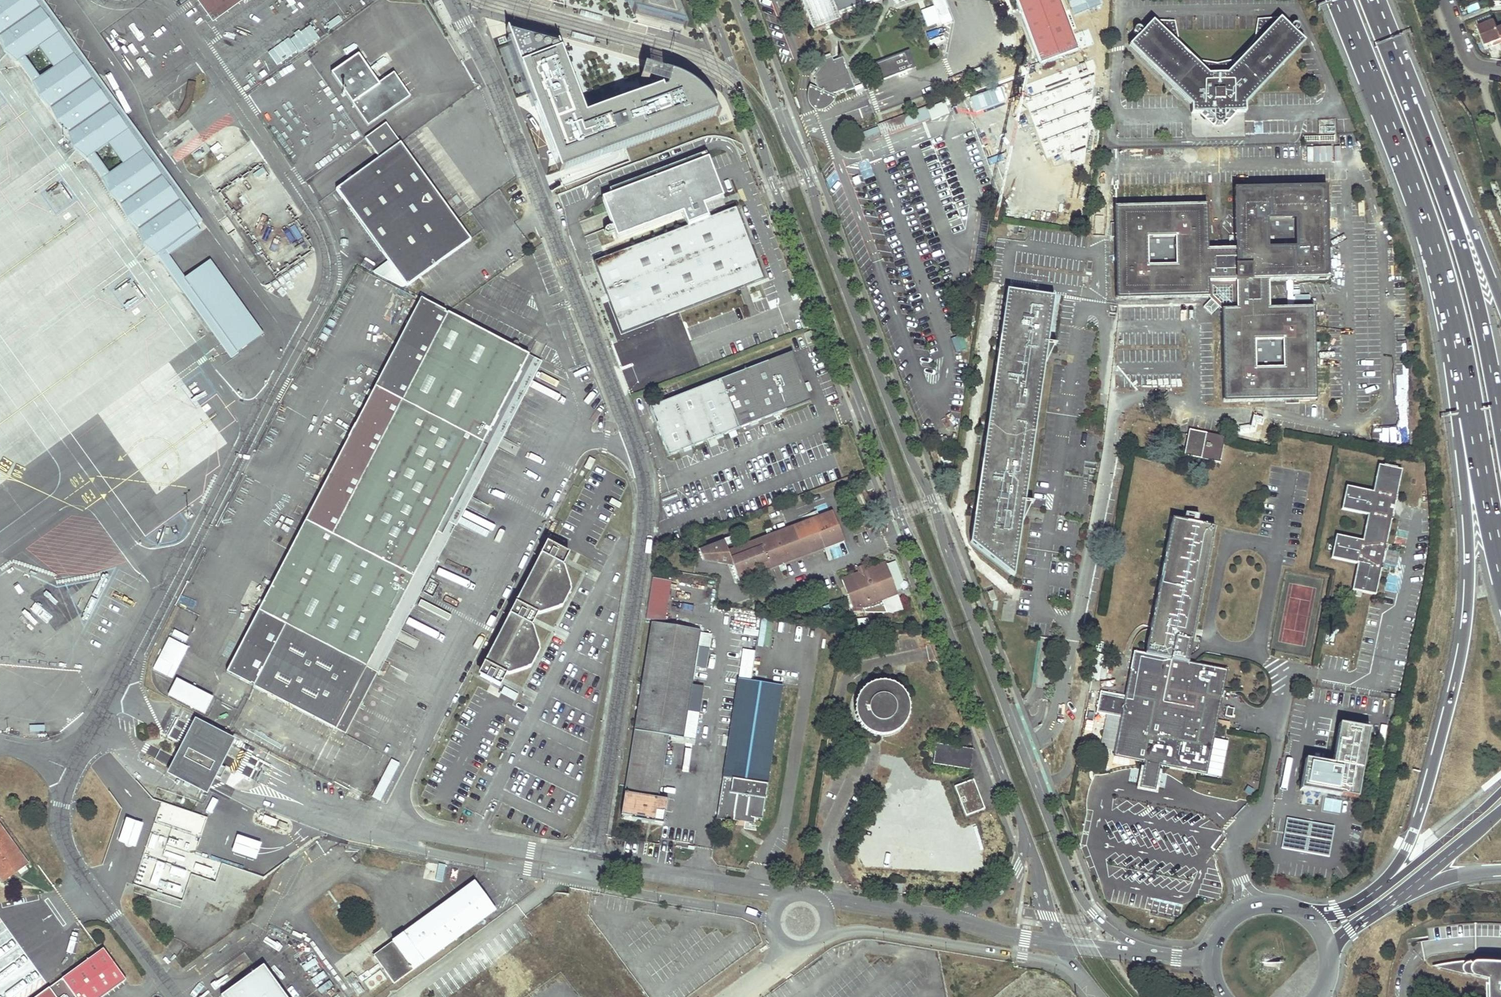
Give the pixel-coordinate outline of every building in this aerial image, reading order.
[(231,354),(262,331),(210,257),(186,273),(170,252),(208,224),(46,0),(0,0),(0,33),(231,354)] [(211,14),(230,0),(200,0),(211,14)] [(636,12),(684,24),(675,0),(631,0),(636,12)] [(813,31),(840,21),(838,13),(872,0),(801,0),(813,31)] [(1060,0),(1017,0),(1040,62),(1078,48),(1060,0)] [(344,2),(245,74),(289,135),(388,63),(377,47),(368,53),(365,48),(374,42),(359,23),(351,29),(348,24),(356,18),(344,2)] [(1491,14),(1476,20),(1478,28),(1494,22),(1491,14)] [(1223,120),(1229,120),(1303,42),(1294,34),(1298,30),(1298,29),(1298,28),(1298,27),(1297,26),(1296,25),(1295,25),(1294,25),(1293,25),(1292,26),(1291,27),(1291,28),(1291,29),(1291,30),(1279,19),(1258,21),(1258,27),(1256,36),(1252,44),(1248,51),(1242,56),(1238,59),(1234,61),(1228,64),(1223,65),(1216,66),(1211,65),(1206,65),(1200,63),(1197,61),(1192,59),(1186,54),(1183,52),(1179,46),(1176,39),(1174,35),(1172,28),(1172,21),(1153,21),(1141,33),(1141,32),(1141,31),(1141,29),(1141,28),(1140,27),(1140,26),(1138,26),(1137,26),(1135,26),(1134,27),(1134,29),(1134,31),(1134,32),(1138,36),(1128,45),(1207,120),(1212,120),(1218,125),(1223,120)] [(1478,28),(1485,45),(1492,43),(1500,39),(1500,37),(1498,29),(1495,21),(1494,22),(1478,28)] [(558,40),(509,28),(561,171),(722,117),(711,92),(691,74),(670,65),(666,80),(584,109),(558,40)] [(875,62),(882,79),(916,66),(909,49),(875,62)] [(826,103),(833,100),(831,94),(843,89),(844,92),(854,88),(842,56),(833,60),(831,56),(830,57),(827,57),(824,59),(823,59),(824,61),(823,62),(821,63),(819,65),(818,66),(817,67),(818,69),(817,71),(815,73),(814,74),(813,76),(815,77),(815,78),(814,78),(814,79),(814,80),(814,81),(817,87),(814,89),(813,88),(808,88),(808,90),(808,91),(808,92),(808,94),(808,95),(809,99),(811,98),(813,104),(815,105),(815,102),(820,103),(821,101),(826,102),(826,103)] [(931,119),(949,113),(945,102),(928,108),(931,119)] [(379,158),(336,189),(389,263),(406,287),(471,240),(386,123),(365,138),(379,158)] [(593,262),(621,333),(762,279),(742,225),(735,208),(708,218),(703,204),(722,197),(705,153),(608,190),(610,195),(601,198),(616,238),(682,212),(687,226),(593,262)] [(1114,237),(1115,299),(1208,297),(1207,281),(1235,281),(1236,308),(1221,309),(1222,401),(1285,400),(1285,394),(1298,393),(1299,400),(1315,399),(1313,307),(1268,308),(1267,280),(1327,279),(1326,217),(1319,217),(1319,203),(1326,203),(1326,186),(1233,189),(1234,232),(1234,249),(1228,249),(1221,249),(1207,249),(1206,204),(1113,206),(1113,223),(1120,223),(1121,237),(1114,237)] [(405,288),(406,287),(389,263),(375,274),(405,288)] [(1235,281),(1207,281),(1208,297),(1210,299),(1218,307),(1221,309),(1236,308),(1235,281)] [(1023,502),(1044,366),(1041,365),(1044,343),(1047,344),(1054,297),(1007,290),(969,542),(1012,576),(1020,524),(1017,523),(1021,501),(1023,502)] [(1211,315),(1218,307),(1210,299),(1203,307),(1211,315)] [(253,687),(334,729),(366,667),(438,530),(483,442),(529,353),(446,310),(331,534),(285,625),(258,610),(225,673),(250,686),(251,684),(254,685),(253,687)] [(805,317),(800,320),(804,328),(809,326),(805,317)] [(810,331),(804,333),(808,344),(814,341),(810,331)] [(1047,344),(1044,343),(1041,365),(1044,366),(1054,345),(1047,344)] [(483,442),(438,530),(447,535),(538,357),(529,353),(483,442)] [(714,438),(809,401),(806,392),(803,385),(791,353),(649,408),(666,450),(668,456),(706,441),(714,438)] [(1252,425),(1233,421),(1230,431),(1250,436),(1252,425)] [(1184,456),(1219,462),(1224,437),(1189,430),(1184,456)] [(938,434),(933,437),(937,448),(943,446),(938,434)] [(714,438),(706,441),(709,449),(717,446),(714,438)] [(1351,590),(1375,595),(1380,569),(1385,546),(1391,520),(1392,520),(1393,514),(1392,514),(1394,501),(1396,502),(1397,496),(1396,496),(1401,469),(1377,464),(1372,492),(1345,486),(1340,510),(1367,515),(1362,540),(1335,535),(1330,558),(1357,564),(1351,590)] [(866,481),(870,491),(875,489),(872,479),(866,481)] [(579,481),(574,491),(579,493),(584,484),(579,481)] [(1023,502),(1021,501),(1017,523),(1020,524),(1030,503),(1023,502)] [(831,510),(725,549),(722,540),(697,549),(701,558),(731,563),(738,580),(845,540),(831,510)] [(1160,765),(1206,774),(1226,670),(1188,663),(1214,527),(1172,518),(1145,654),(1134,652),(1125,696),(1100,691),(1096,712),(1121,717),(1114,756),(1143,762),(1160,765)] [(304,519),(258,610),(285,625),(331,534),(304,519)] [(447,535),(438,530),(366,667),(377,673),(378,673),(449,536),(447,535)] [(567,542),(552,533),(549,535),(546,539),(545,544),(544,544),(520,591),(521,592),(517,598),(517,603),(513,605),(510,610),(509,615),(508,613),(483,661),(484,662),(482,664),(480,668),(480,673),(496,681),(501,670),(505,672),(531,665),(539,649),(530,624),(525,622),(537,600),(541,602),(567,596),(575,579),(566,555),(562,553),(567,542)] [(567,542),(562,553),(566,555),(571,544),(567,542)] [(1398,549),(1385,546),(1380,569),(1394,572),(1398,549)] [(896,590),(885,562),(865,570),(864,565),(858,568),(859,572),(842,578),(853,606),(863,607),(865,612),(886,612),(881,596),(896,590)] [(973,593),(970,584),(965,586),(969,595),(973,593)] [(896,590),(881,596),(886,612),(886,614),(902,608),(896,590)] [(537,600),(525,622),(530,624),(541,602),(537,600)] [(652,624),(622,814),(663,821),(666,800),(656,799),(667,735),(682,737),(683,729),(679,728),(681,716),(685,717),(698,631),(652,624)] [(174,629),(171,635),(186,642),(188,636),(174,629)] [(152,669),(172,679),(188,646),(168,636),(152,669)] [(345,735),(377,673),(366,667),(334,729),(345,735)] [(501,670),(496,681),(499,683),(505,672),(501,670)] [(167,696),(205,713),(213,695),(175,678),(167,696)] [(722,779),(716,819),(733,820),(733,819),(733,815),(745,817),(746,815),(752,817),(761,818),(782,686),(774,685),(738,679),(729,737),(730,737),(729,747),(727,746),(722,776),(725,776),(725,779),(722,779)] [(862,698),(860,703),(859,708),(860,714),(861,719),(864,723),(868,727),(872,730),(877,732),(882,733),(888,732),(893,731),(897,728),(901,724),(904,720),(906,715),(906,709),(906,704),(904,699),(901,695),(898,691),(893,689),(889,687),(883,686),(878,687),(873,688),(869,691),(865,694),(862,698)] [(331,766),(342,744),(249,698),(238,720),(331,766)] [(236,737),(195,716),(167,771),(208,792),(236,737)] [(1302,758),(1297,790),(1338,797),(1338,794),(1357,797),(1369,728),(1336,723),(1329,763),(1302,758)] [(933,763),(969,769),(972,750),(936,745),(933,763)] [(1139,785),(1155,787),(1160,765),(1143,762),(1139,785)] [(976,779),(956,783),(963,814),(983,810),(976,779)] [(214,791),(208,806),(237,818),(244,804),(214,791)] [(143,823),(126,817),(118,841),(135,846),(143,823)] [(1335,826),(1287,817),(1281,849),(1329,858),(1335,826)] [(279,821),(277,826),(286,830),(288,825),(279,821)] [(2,879),(28,860),(0,822),(0,876),(2,879)] [(237,834),(232,852),(256,859),(262,842),(237,834)] [(434,867),(431,885),(436,886),(440,868),(434,867)] [(374,951),(395,980),(497,906),(477,877),(374,951)] [(892,891),(891,892),(901,894),(903,884),(893,883),(892,891)] [(1493,959),(1482,959),(1475,959),(1468,960),(1433,966),(1492,981),(1492,986),(1489,985),(1489,996),(1500,996),(1500,959),(1493,959)] [(229,996),(293,996),(268,960),(224,991),(229,996)] [(36,996),(55,996),(49,988),(36,996)]
